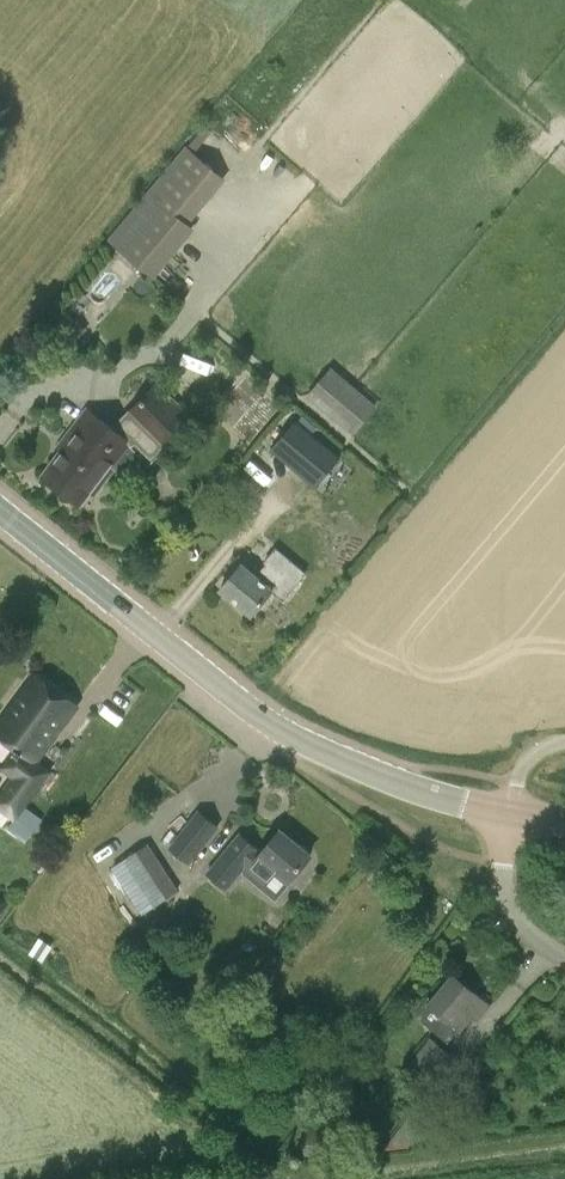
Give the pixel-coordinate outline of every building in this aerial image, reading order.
[(186,145),(107,239),(154,278),(195,228),(189,223),(227,178),(186,145)] [(306,395),(353,435),(378,406),(331,366),(306,395)] [(83,503),(90,493),(95,496),(115,469),(123,476),(130,475),(141,460),(140,454),(151,463),(171,443),(168,440),(193,415),(157,380),(113,426),(87,407),(59,447),(62,449),(42,476),(83,503)] [(336,455),(292,418),(271,444),(315,480),(336,455)] [(222,588),(253,614),(272,591),(283,601),(306,572),(276,546),(264,561),(266,563),(256,575),(242,563),(222,588)] [(15,746),(0,767),(0,768),(12,777),(0,793),(0,824),(2,826),(10,816),(15,819),(52,771),(37,760),(77,705),(37,675),(0,725),(0,735),(15,746)] [(189,865),(220,827),(199,811),(169,850),(189,865)] [(312,856),(280,830),(263,851),(239,831),(205,872),(227,890),(241,872),(261,888),(269,878),(281,889),(289,892),(297,888),(299,880),(296,875),(312,856)] [(179,890),(148,843),(112,867),(130,894),(143,885),(148,891),(144,894),(150,903),(154,900),(157,904),(179,890)] [(35,943),(31,949),(45,958),(49,952),(35,943)] [(491,1005),(454,974),(433,999),(428,995),(415,1010),(417,1017),(448,1042),(458,1030),(459,1031),(471,1016),(477,1021),(491,1005)] [(460,1061),(430,1036),(410,1060),(440,1085),(460,1061)] [(414,1110),(390,1142),(403,1152),(427,1121),(414,1110)] [(307,1154),(337,1151),(334,1125),(304,1129),(307,1154)]
